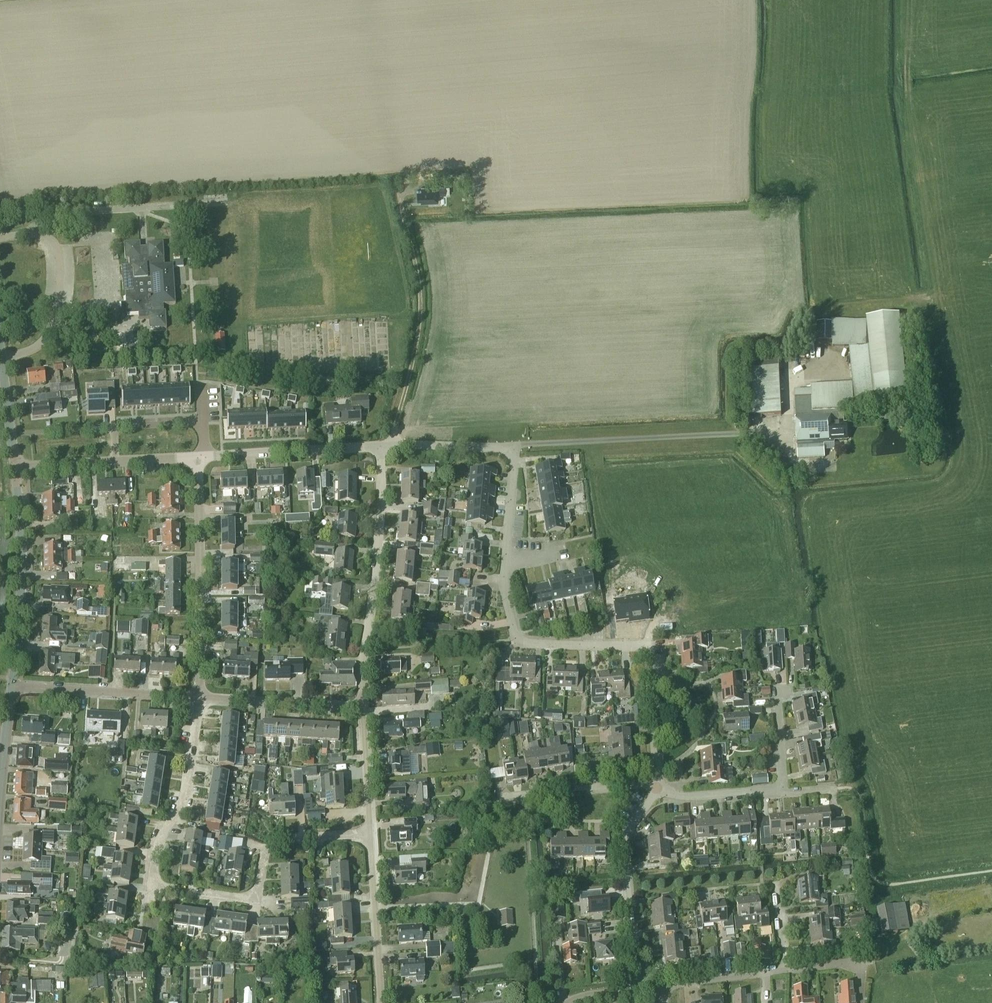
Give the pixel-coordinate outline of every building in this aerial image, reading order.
[(437,193),(445,193),(445,186),(437,186),(421,186),(421,190),(417,190),(418,199),(421,199),(421,202),(437,201),(437,193)] [(165,266),(164,258),(163,242),(147,243),(147,247),(140,247),(140,242),(124,243),(125,259),(129,258),(129,266),(121,266),(123,291),(125,291),(127,314),(139,313),(139,319),(149,318),(150,329),(166,328),(165,311),(164,311),(163,304),(175,304),(173,265),(165,266)] [(840,423),(839,412),(839,410),(854,409),(854,399),(892,396),(908,394),(900,313),(866,317),(866,321),(831,320),(831,321),(829,321),(829,322),(817,322),(816,341),(833,342),(832,347),(849,347),(852,382),(811,385),(812,397),(795,398),(798,458),(825,457),(824,442),(830,441),(830,439),(847,438),(846,423),(840,423)] [(379,343),(372,343),(371,324),(354,325),(356,370),(380,369),(379,343)] [(139,345),(128,345),(128,353),(139,353),(139,345)] [(750,362),(751,369),(779,367),(779,360),(750,362)] [(779,367),(751,369),(753,416),(781,415),(779,367)] [(28,384),(46,382),(44,369),(27,371),(28,384)] [(74,383),(59,384),(60,392),(75,391),(74,383)] [(87,395),(88,415),(104,414),(104,405),(115,405),(114,383),(96,384),(97,394),(87,395)] [(47,404),(32,406),(33,417),(49,415),(49,411),(61,409),(60,399),(59,393),(46,395),(47,404)] [(178,394),(179,413),(190,413),(189,393),(178,394)] [(155,395),(156,415),(168,414),(166,394),(155,395)] [(166,394),(168,414),(179,413),(178,394),(166,394)] [(144,396),(145,415),(156,415),(155,395),(144,396)] [(121,397),(122,417),(134,416),(133,396),(121,397)] [(133,396),(134,416),(145,415),(144,396),(133,396)] [(360,410),(369,409),(368,398),(351,399),(352,406),(334,407),(334,404),(325,404),(326,424),(361,422),(360,410)] [(881,422),(892,421),(891,405),(880,405),(881,422)] [(265,411),(253,411),(254,428),(266,427),(266,431),(267,431),(266,410),(265,410),(265,411)] [(266,410),(267,431),(267,430),(280,430),(279,413),(266,414),(266,410)] [(253,411),(240,412),(241,428),(254,428),(253,411)] [(227,412),(227,430),(228,430),(228,429),(241,428),(240,412),(227,413),(227,412)] [(304,412),(292,413),(292,429),(305,428),(305,429),(306,429),(305,412),(304,412)] [(292,413),(279,413),(280,430),(292,429),(292,413)] [(535,467),(537,478),(555,475),(554,470),(561,469),(561,463),(554,465),(554,464),(535,467)] [(471,469),(470,480),(488,482),(489,476),(496,477),(496,472),(471,469)] [(314,490),(313,471),(297,472),(298,495),(313,494),(314,504),(311,504),(312,512),(320,511),(321,508),(320,490),(314,490)] [(270,490),(272,490),(280,490),(281,498),(286,497),(285,488),(283,488),(282,473),(269,474),(270,490)] [(273,498),(272,490),(270,490),(269,474),(256,474),(257,490),(268,489),(268,498),(273,498)] [(562,474),(555,475),(537,478),(539,489),(557,486),(556,480),(563,479),(562,474)] [(234,491),(237,491),(245,491),(245,500),(250,499),(249,490),(247,490),(246,475),(233,476),(234,491)] [(356,475),(338,475),(338,502),(356,502),(356,475)] [(418,489),(425,489),(425,482),(418,482),(418,475),(401,475),(401,488),(418,489)] [(234,491),(233,476),(220,476),(221,492),(232,491),(233,500),(237,500),(237,491),(234,491)] [(488,487),(488,482),(470,480),(469,490),(494,493),(495,488),(488,487)] [(111,505),(117,505),(117,501),(115,501),(115,495),(125,494),(125,482),(111,483),(111,505)] [(111,483),(96,483),(97,496),(107,495),(108,501),(106,501),(106,506),(111,505),(111,483)] [(558,492),(557,486),(539,489),(541,500),(566,496),(565,490),(558,492)] [(78,503),(86,503),(86,488),(78,489),(78,503)] [(179,500),(178,488),(161,489),(161,501),(179,500)] [(401,488),(401,502),(418,503),(418,489),(401,488)] [(469,490),(467,501),(486,503),(487,498),(494,498),(494,493),(469,490)] [(60,507),(60,495),(43,495),(43,508),(60,507)] [(566,496),(541,500),(543,511),(561,508),(560,502),(567,500),(566,496)] [(102,514),(102,498),(94,498),(93,514),(102,514)] [(179,513),(179,500),(161,501),(162,513),(179,513)] [(486,509),(486,503),(467,501),(466,512),(492,515),(493,509),(486,509)] [(236,504),(223,504),(223,512),(236,512),(236,504)] [(60,520),(60,507),(43,508),(43,520),(60,520)] [(337,509),(324,507),(324,515),(337,516),(337,509)] [(562,513),(561,508),(543,511),(545,522),(570,517),(569,512),(562,513)] [(492,515),(466,512),(465,523),(468,523),(485,525),(485,519),(492,520),(492,515)] [(400,528),(422,530),(423,524),(418,524),(419,516),(401,514),(400,528)] [(330,536),(337,536),(355,538),(357,517),(339,515),(338,523),(332,522),(330,536)] [(285,516),(285,524),(293,523),(293,516),(285,516)] [(571,523),(570,517),(545,522),(546,533),(565,530),(564,524),(571,523)] [(77,519),(67,519),(67,528),(77,528),(77,519)] [(221,533),(234,533),(234,525),(242,524),(242,519),(234,519),(234,521),(221,521),(221,533)] [(179,537),(179,525),(162,526),(162,538),(179,537)] [(400,528),(398,542),(416,543),(416,535),(422,536),(422,530),(400,528)] [(242,533),(234,533),(221,533),(222,549),(234,549),(234,538),(242,538),(242,533)] [(179,537),(162,538),(162,550),(180,550),(179,537)] [(463,548),(462,555),(482,558),(483,553),(480,553),(481,545),(473,544),(473,538),(461,537),(461,547),(463,548)] [(333,557),(335,559),(334,572),(351,574),(353,553),(351,552),(352,546),(314,542),(313,556),(333,557)] [(433,545),(420,544),(419,550),(433,551),(439,552),(440,542),(433,542),(433,545)] [(44,546),(44,558),(61,558),(67,557),(67,552),(67,549),(61,549),(61,545),(44,546)] [(249,562),(264,563),(264,555),(249,554),(249,562)] [(397,554),(396,568),(413,569),(415,555),(397,554)] [(129,562),(129,555),(118,555),(119,563),(129,562)] [(481,571),(482,558),(462,555),(462,556),(457,555),(457,560),(464,561),(464,569),(481,571)] [(75,557),(67,557),(61,558),(44,558),(44,570),(62,570),(61,564),(82,563),(82,558),(75,558),(75,557)] [(222,573),(238,573),(238,565),(247,565),(247,561),(237,561),(237,563),(222,563),(222,573)] [(180,575),(180,562),(158,562),(158,566),(165,566),(165,575),(180,575)] [(583,569),(579,570),(584,595),(595,593),(593,587),(600,586),(597,567),(584,570),(583,569)] [(396,568),(395,581),(412,583),(413,569),(396,568)] [(438,577),(460,579),(460,574),(446,572),(446,569),(439,568),(439,572),(438,577)] [(573,597),(584,595),(579,570),(573,571),(575,578),(569,579),(573,597)] [(246,573),(238,573),(222,573),(222,589),(237,589),(237,578),(246,578),(246,573)] [(562,573),(557,574),(562,599),(573,597),(569,579),(564,580),(562,573)] [(551,602),(562,599),(557,574),(552,575),(554,582),(548,583),(548,584),(551,602)] [(156,583),(156,588),(180,588),(180,575),(165,575),(165,583),(163,583),(156,583)] [(460,579),(438,577),(438,578),(439,578),(438,586),(446,587),(446,585),(459,586),(459,579),(460,579)] [(350,588),(332,587),(333,581),(313,579),(312,586),(317,586),(317,594),(326,595),(331,596),(330,608),(348,610),(350,588)] [(416,583),(416,590),(429,591),(437,591),(438,581),(430,580),(429,584),(416,583)] [(546,603),(551,602),(548,584),(537,586),(542,611),(548,610),(546,603)] [(526,588),(529,607),(535,606),(539,625),(544,624),(541,612),(542,611),(537,586),(526,588)] [(72,596),(72,590),(68,590),(68,589),(52,588),(52,589),(44,589),(43,601),(52,601),(53,603),(68,603),(68,596),(72,596)] [(165,592),(165,601),(180,601),(180,588),(156,588),(156,593),(163,593),(163,592),(165,592)] [(456,597),(455,604),(484,606),(485,593),(467,592),(467,598),(456,597)] [(393,593),(392,607),(410,609),(411,595),(393,593)] [(276,596),(267,596),(267,605),(276,605),(276,596)] [(629,626),(644,624),(641,598),(626,599),(626,602),(614,603),(616,625),(629,623),(629,626)] [(97,613),(98,608),(87,607),(88,602),(78,601),(77,612),(87,613),(97,613)] [(180,614),(180,601),(165,601),(165,609),(158,609),(158,614),(165,614),(180,614)] [(222,616),(237,616),(237,608),(246,608),(246,603),(236,603),(236,605),(222,605),(222,616)] [(483,611),(484,606),(455,604),(454,613),(460,613),(460,623),(472,624),(472,618),(480,619),(481,610),(483,611)] [(392,607),(391,621),(408,623),(410,609),(392,607)] [(318,628),(328,629),(327,643),(325,643),(324,650),(325,650),(344,652),(347,624),(329,622),(329,623),(327,623),(327,616),(314,615),(314,622),(318,622),(318,628)] [(246,616),(237,616),(222,616),(222,631),(237,631),(237,620),(246,621),(246,616)] [(56,628),(57,620),(43,619),(42,631),(71,632),(71,626),(59,626),(59,628),(56,628)] [(135,621),(134,635),(147,636),(148,622),(135,621)] [(75,632),(71,632),(42,631),(41,641),(56,643),(56,642),(68,643),(68,638),(75,638),(75,632)] [(781,670),(780,651),(779,644),(785,644),(784,631),(776,631),(776,644),(766,644),(766,651),(763,651),(764,671),(774,670),(775,672),(777,673),(779,672),(780,670),(781,670)] [(109,634),(97,633),(96,649),(109,650),(109,634)] [(179,637),(166,637),(166,646),(179,646),(179,637)] [(677,654),(681,656),(681,657),(702,655),(701,648),(708,648),(707,637),(686,638),(684,644),(680,645),(677,647),(677,654)] [(230,651),(230,665),(223,665),(222,678),(236,679),(236,665),(238,665),(238,657),(236,657),(237,642),(224,641),(224,651),(230,651)] [(795,672),(810,671),(809,650),(794,651),(794,644),(785,644),(786,659),(795,659),(795,672)] [(70,660),(62,660),(62,659),(57,659),(57,655),(55,655),(55,652),(41,651),(40,664),(61,665),(70,665),(70,660)] [(129,673),(129,660),(130,652),(125,651),(124,660),(114,659),(113,672),(129,673)] [(137,661),(129,660),(129,673),(140,674),(140,662),(142,662),(142,652),(137,652),(137,661)] [(165,675),(165,662),(166,654),(161,653),(160,662),(151,661),(150,674),(165,675)] [(244,657),(238,657),(238,665),(236,665),(236,679),(249,679),(250,670),(257,671),(258,654),(244,653),(244,657)] [(165,675),(176,675),(176,663),(178,663),(178,655),(173,654),(173,663),(165,662),(165,675)] [(420,656),(421,664),(434,662),(433,655),(420,656)] [(702,655),(681,657),(682,669),(695,668),(695,674),(708,673),(707,662),(702,662),(702,655)] [(384,674),(400,673),(400,668),(406,668),(406,658),(399,659),(399,658),(383,659),(383,662),(380,662),(381,671),(384,671),(384,674)] [(510,658),(510,671),(496,671),(496,683),(515,683),(515,678),(522,679),(523,658),(510,658)] [(535,659),(523,658),(522,679),(529,679),(529,684),(540,684),(541,672),(534,672),(535,659)] [(290,674),(303,674),(303,659),(277,660),(277,664),(265,664),(265,680),(290,680),(290,674)] [(356,686),(355,662),(331,663),(332,673),(320,673),(320,684),(332,684),(332,686),(340,686),(356,686)] [(61,670),(61,665),(40,664),(40,675),(54,676),(54,674),(56,674),(56,670),(61,670)] [(105,668),(97,667),(96,679),(104,679),(105,668)] [(557,688),(564,688),(565,668),(553,667),(552,680),(546,680),(546,692),(557,692),(557,688)] [(578,668),(565,668),(564,688),(571,688),(571,693),(582,693),(583,681),(577,681),(578,668)] [(722,690),(742,689),(742,682),(746,681),(746,670),(733,671),(734,677),(721,678),(722,690)] [(622,671),(610,672),(611,693),(619,692),(619,699),(630,698),(629,684),(623,684),(622,671)] [(598,673),(598,679),(589,680),(591,703),(594,705),(603,705),(605,702),(604,693),(611,693),(610,672),(598,673)] [(414,682),(415,692),(430,691),(431,694),(449,693),(448,680),(414,682)] [(742,689),(722,690),(723,703),(736,702),(736,708),(748,707),(748,696),(743,696),(742,689)] [(387,703),(387,706),(387,707),(414,706),(413,698),(413,690),(384,691),(385,694),(382,694),(382,704),(387,703)] [(794,716),(814,712),(813,706),(818,705),(816,693),(804,696),(805,702),(792,704),(794,716)] [(753,714),(761,714),(761,708),(748,709),(749,714),(747,715),(747,714),(724,716),(725,732),(748,730),(747,717),(753,717),(753,714)] [(532,719),(541,719),(541,711),(533,710),(532,719)] [(553,711),(544,710),(544,718),(552,719),(553,711)] [(121,713),(86,711),(85,733),(119,735),(121,713)] [(816,719),(814,712),(794,716),(797,728),(810,726),(811,732),(823,730),(820,718),(816,719)] [(156,738),(156,729),(157,714),(141,713),(141,728),(151,729),(151,738),(156,738)] [(407,714),(408,720),(402,721),(402,722),(388,722),(388,725),(383,725),(384,734),(388,734),(389,737),(403,736),(403,730),(421,728),(420,720),(424,719),(423,713),(407,714)] [(441,713),(428,715),(429,722),(441,721),(441,713)] [(163,739),(166,739),(168,739),(168,730),(166,729),(167,715),(157,714),(156,729),(164,730),(163,739)] [(238,714),(238,716),(223,715),(222,725),(237,727),(238,719),(247,720),(247,715),(238,714)] [(586,718),(586,727),(597,727),(597,717),(586,718)] [(23,719),(22,734),(41,735),(41,743),(55,744),(56,733),(43,732),(44,718),(36,718),(35,720),(23,719)] [(584,718),(573,718),(573,728),(584,728),(584,718)] [(277,723),(264,722),(263,738),(273,738),(273,747),(277,747),(278,739),(276,739),(277,723)] [(289,724),(277,723),(276,739),(278,739),(285,739),(285,747),(290,748),(290,739),(288,739),(289,724)] [(508,730),(507,723),(494,725),(496,732),(508,730)] [(557,724),(558,731),(566,730),(565,723),(557,724)] [(302,746),(303,740),(301,740),(302,724),(289,724),(288,739),(290,739),(298,740),(297,752),(302,752),(302,746)] [(313,741),(314,725),(302,724),(301,740),(303,740),(302,746),(310,747),(310,749),(314,749),(315,741),(313,741)] [(246,727),(237,727),(222,725),(221,738),(236,739),(237,731),(246,732),(246,727)] [(326,756),(327,742),(325,742),(326,726),(314,725),(313,741),(315,741),(323,741),(322,755),(326,756)] [(342,743),(343,735),(339,734),(339,727),(326,726),(325,742),(327,742),(335,742),(334,750),(339,751),(340,743),(342,743)] [(608,744),(633,742),(633,738),(629,738),(629,731),(611,733),(611,739),(602,739),(602,744),(608,744)] [(69,746),(70,735),(58,734),(57,745),(69,746)] [(798,759),(818,755),(816,749),(821,748),(819,736),(807,739),(808,745),(795,747),(798,759)] [(245,740),(236,739),(221,738),(220,750),(235,752),(236,744),(245,745),(245,740)] [(550,750),(545,751),(548,770),(554,769),(554,773),(559,772),(555,746),(554,739),(549,739),(550,750)] [(117,750),(109,750),(109,755),(110,755),(109,762),(122,763),(122,756),(124,756),(124,741),(118,741),(117,750)] [(634,746),(633,742),(608,744),(608,749),(612,748),(613,754),(630,753),(630,746),(634,746)] [(438,744),(426,745),(427,756),(439,755),(438,744)] [(700,752),(701,764),(722,763),(721,756),(726,756),(725,744),(713,745),(713,751),(700,752)] [(420,745),(406,747),(407,753),(388,754),(389,775),(412,773),(411,753),(421,752),(421,751),(420,746),(420,745)] [(571,747),(567,748),(567,747),(560,748),(560,745),(555,746),(559,772),(563,771),(563,768),(569,766),(568,759),(572,758),(571,747)] [(18,746),(16,767),(33,768),(34,748),(18,746)] [(583,746),(574,747),(575,754),(584,753),(583,746)] [(538,748),(533,749),(537,775),(541,775),(541,771),(548,770),(545,751),(539,752),(538,748)] [(533,776),(537,775),(533,749),(528,750),(529,753),(523,754),(524,762),(526,773),(527,773),(532,772),(533,776)] [(244,753),(235,752),(220,750),(218,766),(234,767),(235,756),(244,757),(244,753)] [(149,760),(147,768),(163,770),(165,760),(161,760),(162,754),(150,752),(149,756),(141,754),(140,759),(149,760)] [(634,752),(630,753),(613,754),(609,754),(609,759),(613,759),(613,765),(631,764),(631,757),(634,757),(634,752)] [(341,754),(327,755),(327,764),(342,763),(341,754)] [(314,755),(308,755),(308,758),(301,758),(301,764),(313,765),(314,755)] [(819,762),(818,755),(798,759),(800,771),(813,769),(814,775),(826,773),(824,761),(819,762)] [(528,781),(527,773),(526,773),(524,762),(519,763),(518,759),(513,760),(517,786),(521,786),(521,782),(528,781)] [(513,787),(517,786),(513,760),(508,761),(509,764),(502,765),(505,784),(513,783),(513,787)] [(69,763),(51,762),(51,771),(69,772),(69,763)] [(728,783),(728,781),(729,781),(730,780),(731,780),(731,779),(731,778),(731,775),(731,769),(722,769),(722,763),(701,764),(702,776),(709,776),(710,784),(728,783)] [(282,773),(282,765),(271,765),(271,773),(282,773)] [(263,793),(265,782),(264,782),(266,767),(255,766),(253,781),(252,780),(250,791),(263,793)] [(161,783),(163,770),(147,768),(139,767),(138,772),(147,773),(145,780),(161,783)] [(237,778),(238,773),(228,772),(228,774),(213,772),(211,784),(227,786),(227,784),(228,776),(237,778)] [(302,772),(293,772),(294,787),(303,786),(302,772)] [(343,792),(342,777),(333,778),(333,772),(320,773),(320,779),(325,779),(326,793),(343,792)] [(16,773),(15,794),(32,795),(33,774),(16,773)] [(767,775),(753,776),(754,784),(768,784),(767,775)] [(145,785),(143,793),(159,795),(161,783),(145,780),(137,779),(136,784),(145,785)] [(405,784),(389,784),(389,787),(386,787),(387,796),(389,796),(390,798),(406,798),(405,795),(415,795),(416,805),(429,805),(428,786),(427,786),(426,779),(415,779),(415,783),(405,784)] [(67,784),(51,783),(50,797),(61,797),(61,795),(67,796),(67,784)] [(236,786),(227,784),(227,786),(211,784),(209,797),(225,799),(225,797),(226,789),(235,790),(236,786)] [(282,817),(295,817),(294,799),(284,799),(284,798),(288,797),(288,785),(280,785),(281,797),(282,817)] [(46,788),(36,788),(35,796),(45,797),(46,788)] [(268,790),(270,815),(278,815),(278,817),(282,817),(281,797),(273,797),(272,789),(268,790)] [(157,811),(159,795),(143,793),(135,792),(134,796),(143,798),(141,808),(157,811)] [(344,807),(343,792),(326,793),(320,794),(320,801),(326,800),(326,809),(344,807)] [(225,799),(209,797),(207,810),(223,812),(223,809),(224,801),(233,803),(234,798),(225,797),(225,799)] [(66,811),(70,812),(71,803),(66,802),(66,800),(48,799),(48,810),(66,812),(66,811)] [(305,816),(324,815),(324,809),(312,809),(311,799),(304,799),(305,816)] [(15,800),(14,822),(25,823),(25,822),(38,823),(38,811),(29,810),(30,800),(15,800)] [(126,806),(125,813),(138,815),(139,808),(126,806)] [(829,808),(816,809),(818,830),(830,828),(830,836),(845,834),(844,818),(830,819),(829,808)] [(232,811),(223,809),(223,812),(207,810),(205,822),(221,825),(222,814),(231,815),(232,811)] [(806,831),(818,830),(816,809),(804,810),(806,831)] [(804,810),(792,811),(792,814),(793,814),(795,835),(794,835),(795,841),(800,841),(799,832),(800,832),(806,831),(804,810)] [(750,836),(750,835),(756,834),(754,814),(748,815),(748,811),(743,811),(743,819),(737,819),(739,837),(750,836)] [(722,821),(716,821),(717,839),(728,838),(726,812),(721,813),(722,821)] [(728,838),(739,837),(737,819),(731,820),(731,812),(726,812),(728,838)] [(119,821),(118,829),(136,831),(138,820),(120,817),(120,816),(111,814),(110,819),(119,821)] [(648,838),(649,850),(669,848),(668,841),(673,841),(673,836),(683,835),(682,828),(690,827),(688,814),(681,815),(682,817),(680,817),(681,827),(653,829),(654,837),(648,838)] [(694,823),(694,827),(689,827),(690,841),(707,840),(704,814),(700,815),(700,822),(694,823)] [(707,840),(717,839),(716,821),(710,822),(709,814),(704,814),(707,840)] [(792,814),(781,815),(783,836),(783,839),(790,839),(790,842),(795,841),(794,835),(795,835),(793,814),(792,814)] [(764,840),(761,840),(761,846),(771,845),(770,838),(783,836),(781,815),(768,816),(769,827),(763,828),(764,840)] [(411,831),(417,831),(416,820),(404,820),(404,827),(389,828),(390,844),(412,842),(411,831)] [(63,827),(62,838),(81,838),(81,828),(63,827)] [(136,831),(118,829),(109,827),(108,832),(117,833),(116,844),(134,846),(136,831)] [(41,850),(42,843),(54,844),(54,832),(32,831),(31,837),(24,837),(23,849),(41,850)] [(187,832),(185,845),(201,847),(201,846),(202,838),(211,840),(212,835),(202,834),(187,832)] [(594,858),(605,858),(605,848),(609,848),(609,832),(605,832),(600,833),(600,840),(594,841),(594,858)] [(562,859),(561,833),(556,833),(557,841),(550,841),(551,859),(562,859)] [(562,859),(572,859),(572,841),(567,841),(566,833),(561,833),(562,859)] [(578,841),(572,841),(572,859),(583,859),(583,833),(578,833),(578,841)] [(583,859),(594,858),(594,841),(588,841),(588,833),(583,833),(583,859)] [(244,853),(231,851),(233,839),(220,837),(218,851),(228,853),(226,871),(224,871),(223,877),(238,879),(238,873),(240,874),(244,853)] [(835,844),(820,845),(821,856),(836,855),(835,844)] [(210,847),(201,846),(201,847),(185,845),(183,857),(199,860),(199,859),(200,851),(209,852),(210,847)] [(131,871),(133,857),(115,855),(115,850),(102,848),(101,858),(114,860),(113,866),(112,868),(131,871)] [(669,848),(649,850),(650,862),(663,861),(663,867),(677,866),(676,855),(670,855),(669,848)] [(41,857),(41,850),(23,849),(23,861),(35,862),(34,870),(50,871),(51,858),(41,857)] [(79,854),(66,853),(65,863),(79,864),(79,854)] [(208,860),(199,859),(199,860),(183,857),(181,870),(197,873),(198,863),(207,865),(208,860)] [(415,873),(425,872),(424,860),(411,860),(412,867),(394,869),(395,885),(416,884),(415,873)] [(280,869),(281,884),(297,883),(297,884),(304,883),(304,878),(297,879),(297,869),(303,868),(303,862),(289,862),(290,869),(280,869)] [(129,884),(131,871),(112,868),(113,866),(104,865),(103,870),(112,871),(111,881),(129,884)] [(330,866),(331,881),(348,880),(347,865),(330,866)] [(809,878),(797,879),(799,903),(815,902),(816,908),(828,907),(827,895),(819,896),(817,877),(821,877),(820,871),(808,872),(809,878)] [(8,881),(7,894),(32,895),(33,887),(52,888),(52,874),(32,874),(32,882),(8,881)] [(93,877),(82,875),(81,882),(92,884),(93,877)] [(349,895),(348,880),(331,881),(325,881),(325,888),(332,888),(332,896),(328,896),(329,902),(341,902),(341,896),(349,895)] [(298,898),(297,884),(297,883),(281,884),(281,899),(290,898),(291,911),(304,910),(304,904),(310,904),(309,897),(298,898)] [(109,896),(108,904),(107,906),(126,908),(127,895),(110,892),(110,891),(101,890),(100,895),(109,896)] [(589,914),(609,912),(608,897),(600,898),(599,892),(579,894),(580,901),(587,900),(589,914)] [(651,903),(652,915),(672,913),(671,901),(675,901),(674,895),(662,896),(663,902),(651,903)] [(758,897),(747,899),(749,917),(750,926),(757,926),(757,929),(768,927),(766,911),(760,912),(758,897)] [(738,917),(733,917),(735,931),(741,931),(741,928),(750,926),(749,917),(747,899),(736,900),(738,917)] [(7,902),(6,923),(24,923),(24,920),(28,920),(28,906),(24,906),(24,902),(7,902)] [(333,908),(334,923),(351,922),(350,907),(342,907),(341,902),(329,902),(329,904),(323,904),(323,909),(333,908)] [(724,902),(712,903),(714,923),(721,922),(722,930),(734,929),(732,916),(726,917),(724,902)] [(124,921),(126,908),(107,906),(108,904),(99,903),(98,907),(107,909),(106,919),(124,921)] [(714,923),(712,903),(700,905),(701,916),(695,917),(697,929),(703,928),(702,925),(714,923)] [(905,903),(877,909),(882,935),(910,929),(905,903)] [(551,920),(565,919),(563,904),(550,905),(551,920)] [(190,910),(175,908),(173,925),(188,927),(190,910)] [(205,912),(190,910),(188,927),(186,936),(193,937),(195,928),(203,929),(202,934),(208,935),(210,918),(205,917),(205,912)] [(512,910),(499,911),(500,927),(513,926),(512,910)] [(836,910),(824,911),(821,911),(822,917),(809,919),(810,931),(830,929),(830,928),(841,927),(840,921),(837,922),(836,910)] [(53,913),(38,912),(37,925),(52,925),(53,913)] [(674,925),(672,913),(652,915),(653,928),(665,926),(666,932),(674,932),(678,931),(677,925),(674,925)] [(215,931),(230,933),(232,916),(217,914),(216,919),(210,918),(208,935),(215,936),(215,931)] [(247,918),(232,916),(230,933),(244,935),(243,942),(251,942),(252,926),(246,925),(247,918)] [(865,916),(849,917),(850,927),(865,926),(865,916)] [(600,928),(599,921),(586,922),(586,929),(600,928)] [(272,922),(257,922),(257,928),(252,926),(251,942),(258,942),(258,939),(266,939),(266,945),(273,945),(272,922)] [(272,922),(273,945),(279,945),(279,939),(288,939),(287,922),(272,922)] [(352,937),(351,922),(334,923),(335,938),(331,938),(331,944),(344,944),(344,938),(352,937)] [(576,946),(587,944),(585,923),(567,924),(570,946),(562,947),(564,964),(576,962),(576,955),(577,955),(576,946)] [(421,925),(398,927),(399,943),(426,942),(426,943),(425,943),(426,959),(440,958),(439,942),(430,942),(429,933),(421,933),(421,925)] [(17,930),(2,930),(1,950),(20,950),(20,944),(38,944),(38,928),(17,927),(17,930)] [(171,940),(173,928),(167,927),(165,939),(171,940)] [(832,941),(830,929),(810,931),(811,943),(823,942),(824,948),(836,947),(835,941),(832,941)] [(663,939),(664,951),(684,949),(683,937),(687,936),(686,930),(678,931),(674,932),(674,937),(663,939)] [(113,935),(112,943),(110,951),(125,954),(125,952),(143,955),(145,943),(144,943),(146,935),(129,932),(128,938),(113,935)] [(726,943),(722,943),(724,961),(737,959),(734,942),(733,939),(725,940),(726,943)] [(597,960),(614,958),(612,941),(595,943),(597,960)] [(744,943),(735,944),(737,961),(746,960),(744,943)] [(754,947),(756,962),(767,960),(765,946),(754,947)] [(717,948),(709,949),(712,965),(719,964),(717,948)] [(686,961),(684,949),(664,951),(665,963),(677,962),(678,968),(690,967),(689,960),(686,961)] [(354,973),(353,959),(347,959),(346,953),(330,954),(330,966),(337,965),(337,974),(354,973)] [(423,960),(400,961),(401,978),(416,977),(416,981),(418,982),(423,982),(424,980),(424,977),(423,960)] [(215,962),(215,977),(225,977),(224,962),(215,962)] [(212,976),(212,967),(204,967),(204,976),(212,976)] [(170,969),(161,969),(160,976),(169,977),(170,969)] [(0,972),(0,992),(9,993),(10,972),(0,972)] [(108,987),(107,972),(96,972),(97,987),(108,987)] [(10,984),(9,994),(25,993),(35,993),(35,992),(51,992),(51,981),(36,981),(36,982),(28,982),(28,979),(17,978),(17,984),(10,984)] [(202,978),(189,978),(189,983),(196,983),(196,987),(202,987),(202,978)] [(840,984),(841,996),(839,996),(840,1002),(856,1002),(855,995),(853,995),(852,983),(840,984)] [(355,987),(340,988),(341,1000),(339,1001),(339,1002),(356,1002),(355,987)] [(809,998),(808,998),(807,987),(793,987),(794,999),(792,999),(793,1002),(819,1002),(819,998),(809,998)] [(752,995),(745,996),(745,991),(734,991),(734,997),(732,997),(732,1002),(753,1002),(752,995)] [(35,993),(25,993),(9,994),(9,996),(0,995),(0,1002),(34,1002),(35,993)] [(722,995),(713,995),(713,997),(701,998),(701,1002),(722,1002),(722,995)]
